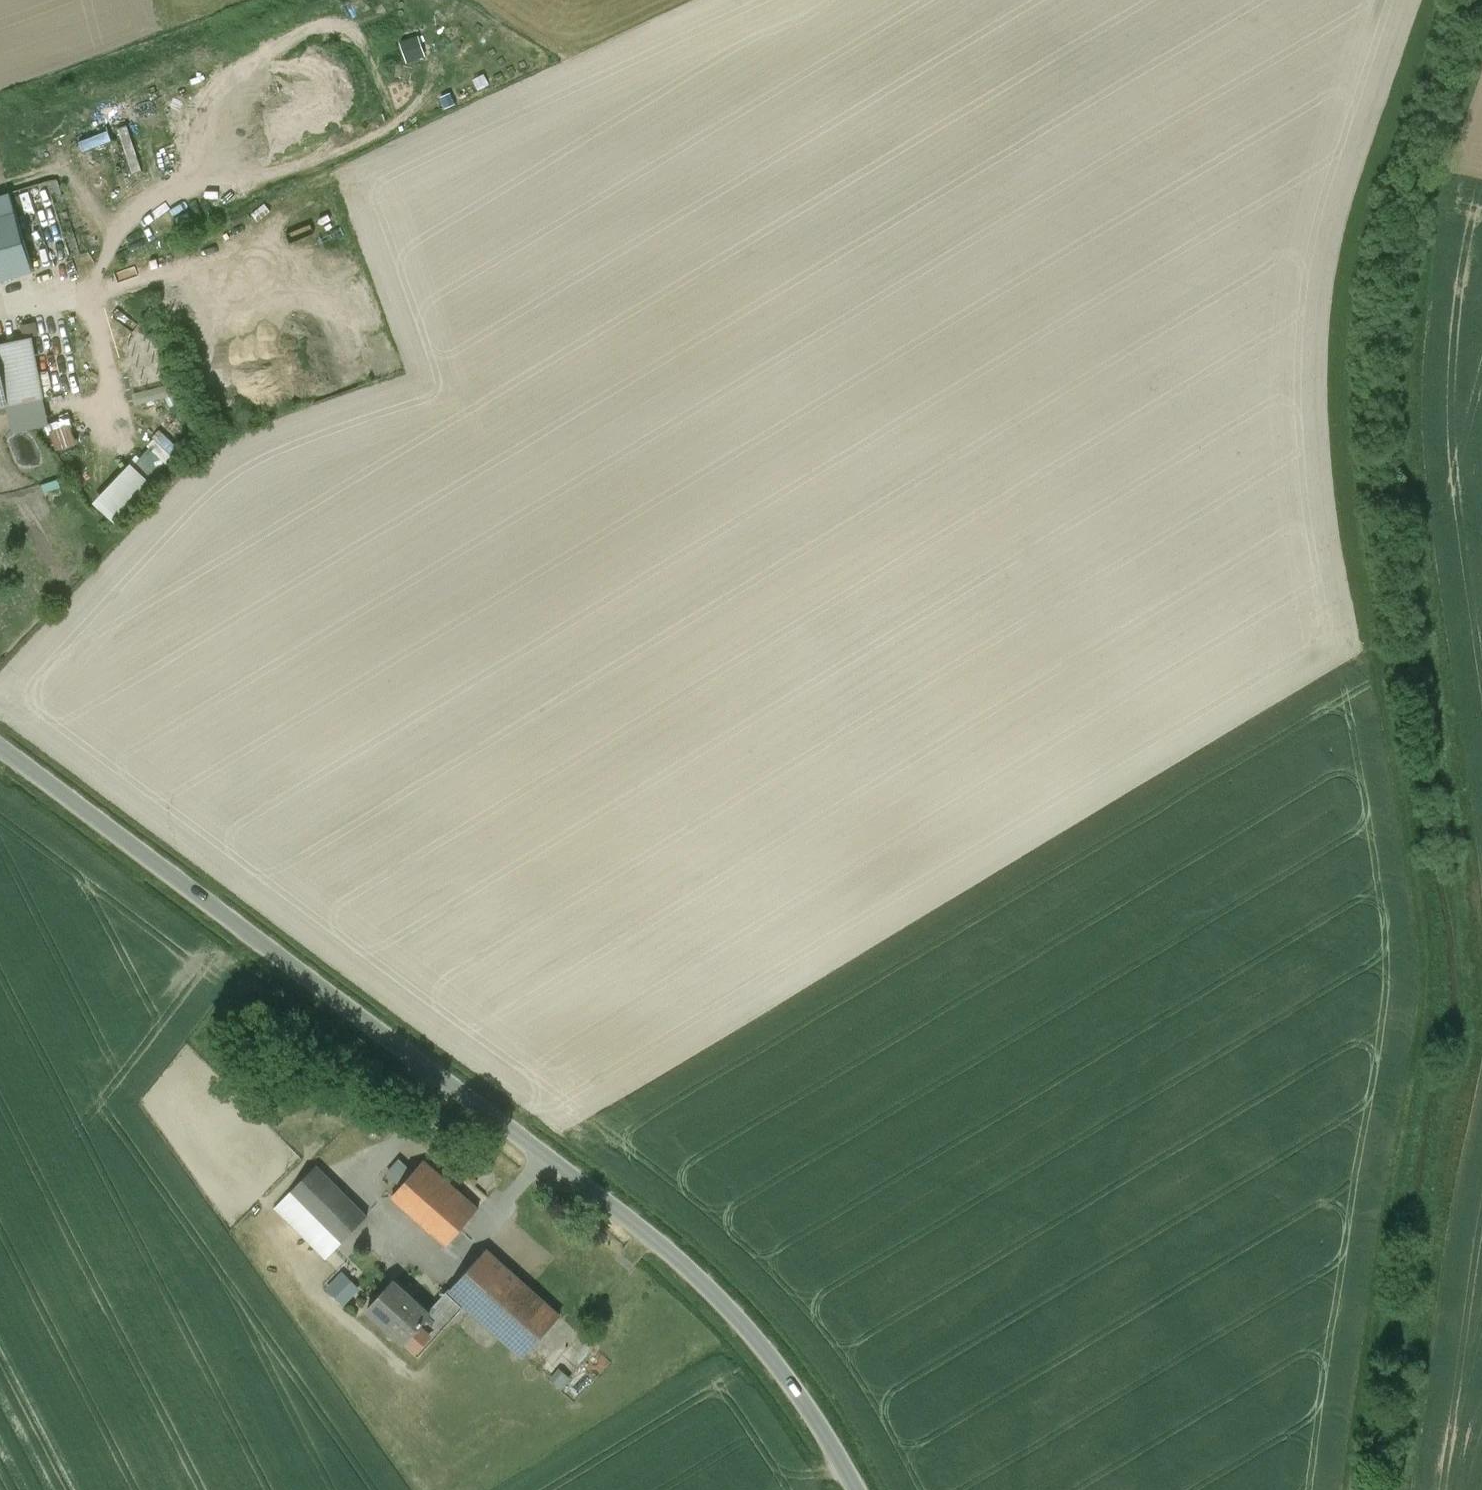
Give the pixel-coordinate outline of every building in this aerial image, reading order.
[(141,188),(137,173),(148,170),(136,124),(122,128),(126,142),(118,145),(130,191),(141,188)] [(88,150),(119,140),(116,131),(85,141),(88,150)] [(33,270),(10,195),(0,198),(0,280),(33,270)] [(0,345),(0,364),(8,404),(12,427),(48,420),(32,339),(0,345)] [(80,417),(58,419),(62,447),(84,445),(80,417)] [(164,476),(184,441),(164,429),(143,464),(164,476)] [(141,461),(104,501),(125,521),(162,481),(141,461)] [(478,1208),(423,1160),(391,1196),(446,1244),(478,1208)] [(367,1216),(316,1166),(290,1192),(341,1242),(367,1216)] [(341,1242),(290,1192),(274,1207),(326,1259),(333,1251),(341,1242)] [(485,1250),(449,1290),(463,1303),(501,1337),(523,1357),(559,1316),(526,1287),(485,1250)] [(345,1280),(336,1292),(348,1301),(357,1289),(345,1280)] [(428,1314),(392,1281),(367,1308),(404,1342),(405,1342),(417,1354),(463,1303),(449,1290),(428,1314)]
